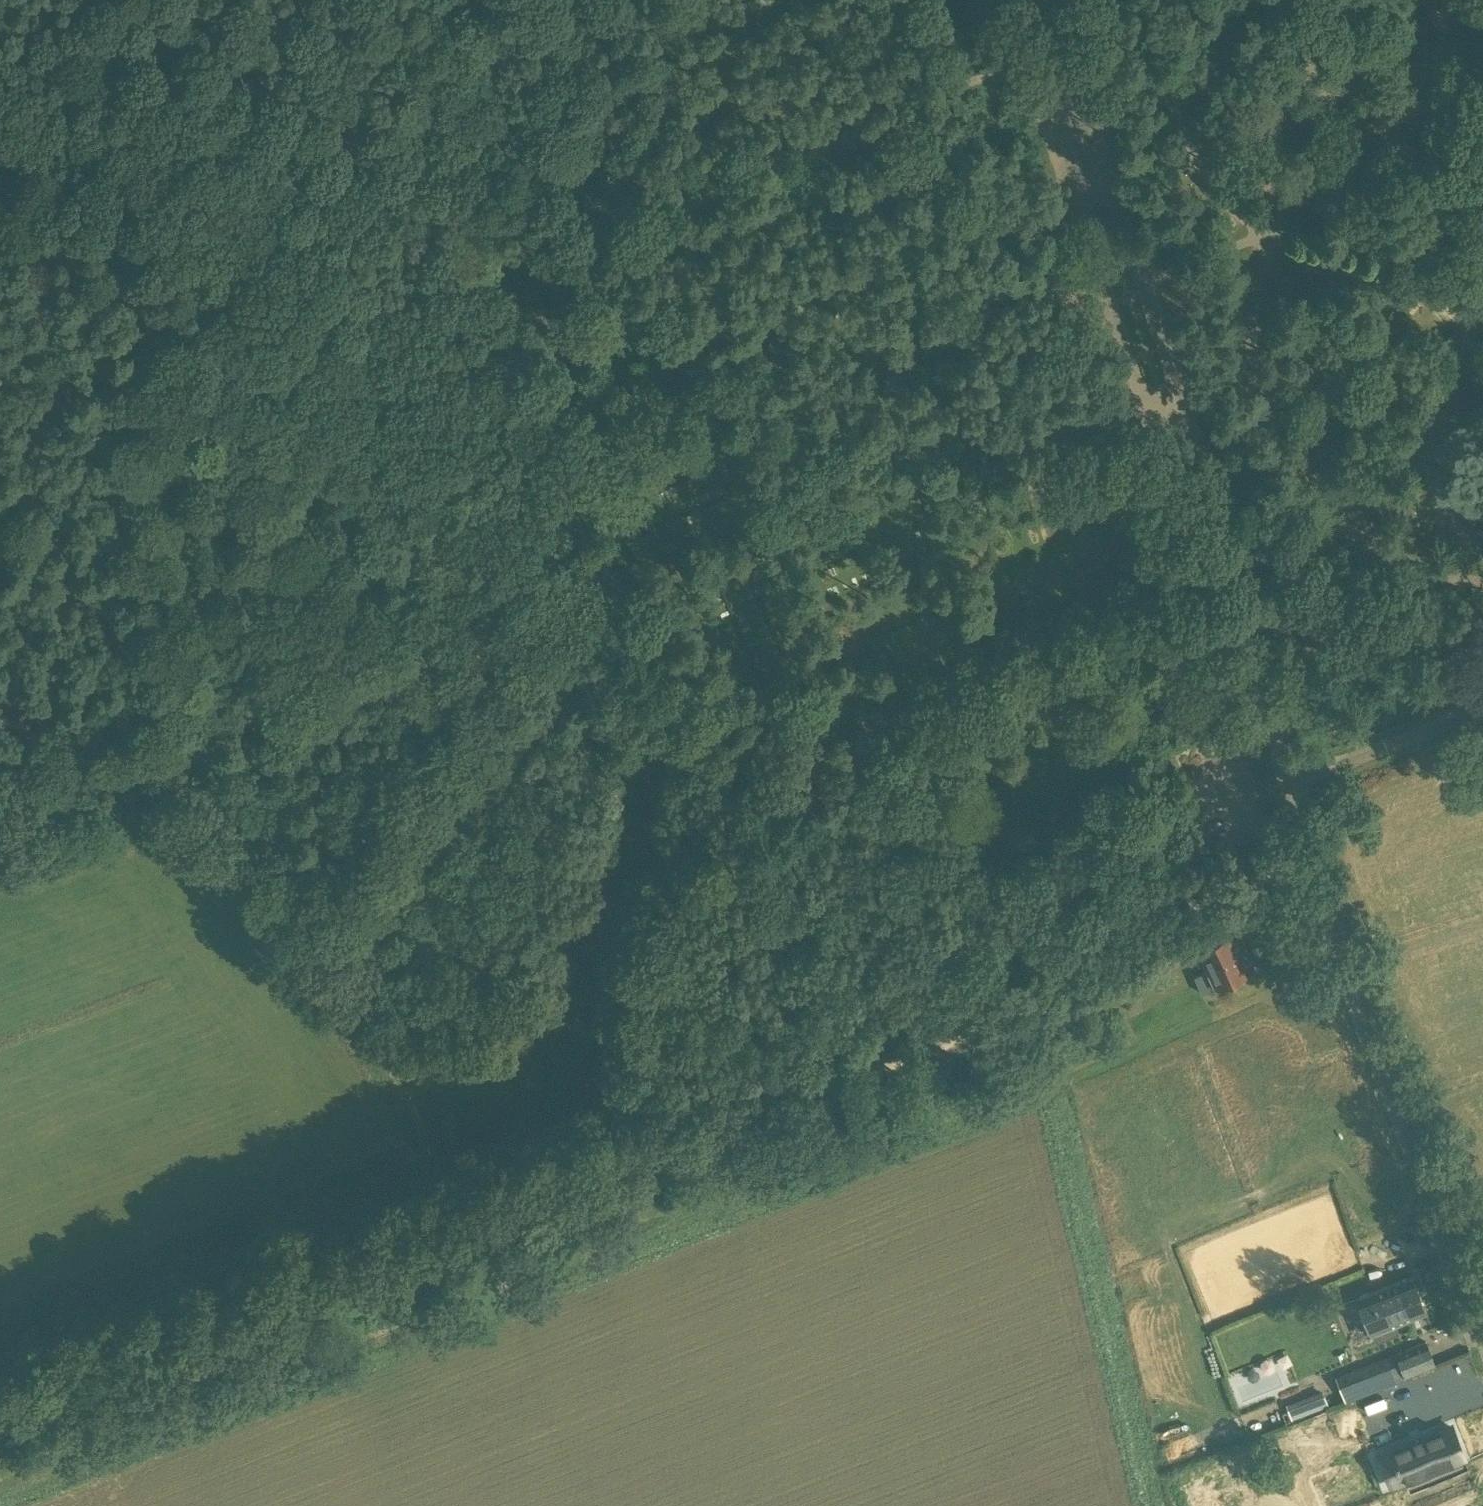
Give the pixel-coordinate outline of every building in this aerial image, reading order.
[(1255,969),(1231,917),(1229,915),(1219,919),(1226,933),(1198,946),(1209,970),(1194,977),(1201,994),(1255,969)] [(1386,1327),(1426,1311),(1412,1275),(1355,1298),(1369,1333),(1371,1333),(1376,1345),(1391,1339),(1386,1327)] [(1396,1354),(1404,1375),(1405,1376),(1434,1364),(1425,1341),(1396,1353),(1396,1354)] [(1404,1375),(1396,1354),(1337,1378),(1345,1399),(1404,1375)] [(1327,1403),(1323,1392),(1287,1406),(1292,1417),(1327,1403)] [(1462,1455),(1450,1425),(1378,1453),(1390,1483),(1462,1455)]
